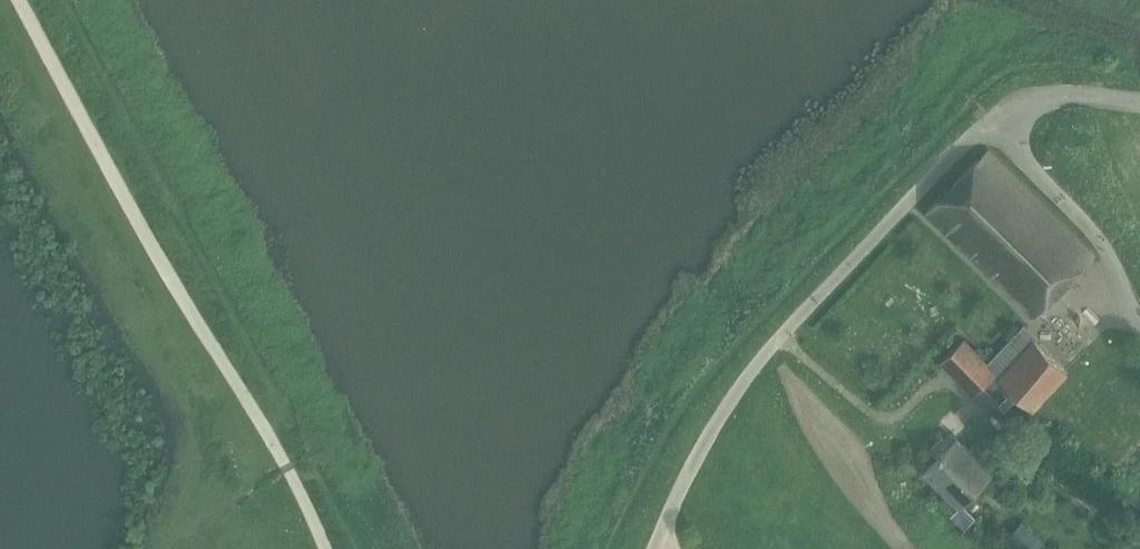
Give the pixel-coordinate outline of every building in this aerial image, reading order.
[(927,214),(1031,316),(1051,296),(1057,290),(1092,254),(988,152),(927,214)] [(996,373),(983,386),(1006,408),(1017,397),(1033,412),(1068,374),(1034,340),(1037,336),(1024,323),(1024,324),(989,360),(987,362),(987,363),(996,373)] [(964,337),(940,361),(973,395),(983,386),(996,373),(987,363),(987,362),(964,337)] [(938,457),(924,471),(960,507),(951,516),(963,529),(974,517),(962,505),(993,473),(958,437),(951,444),(943,436),(930,449),(938,457)] [(1022,447),(1046,471),(1057,459),(1033,436),(1022,447)] [(1006,463),(999,471),(1007,478),(1014,470),(1006,463)] [(1074,491),(1073,493),(1092,512),(1097,507),(1102,503),(1082,483),(1074,491)] [(1021,519),(1004,535),(1017,548),(1036,548),(1043,542),(1021,519)]
